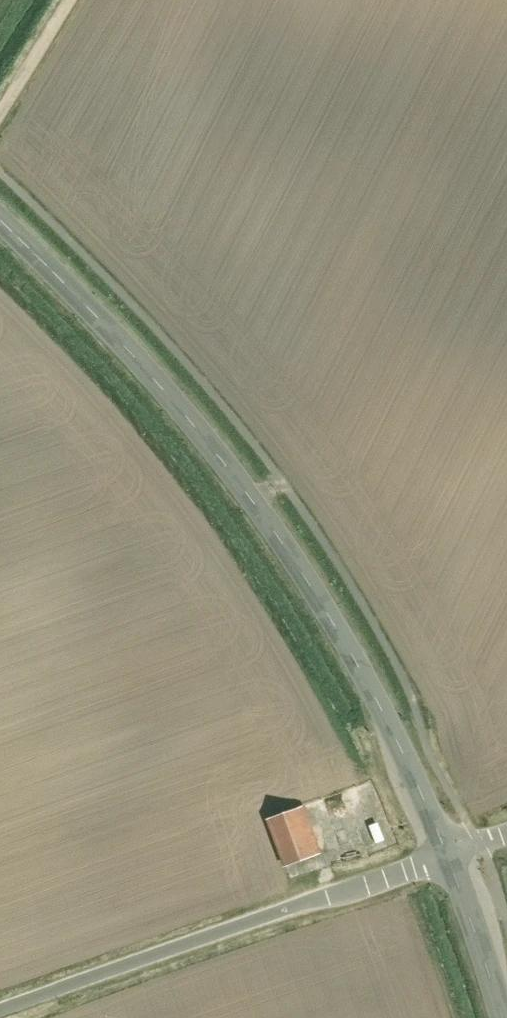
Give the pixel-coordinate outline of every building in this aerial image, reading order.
[(269,820),(286,869),(321,857),(304,808),(269,820)] [(368,826),(355,830),(364,853),(376,849),(368,826)]
